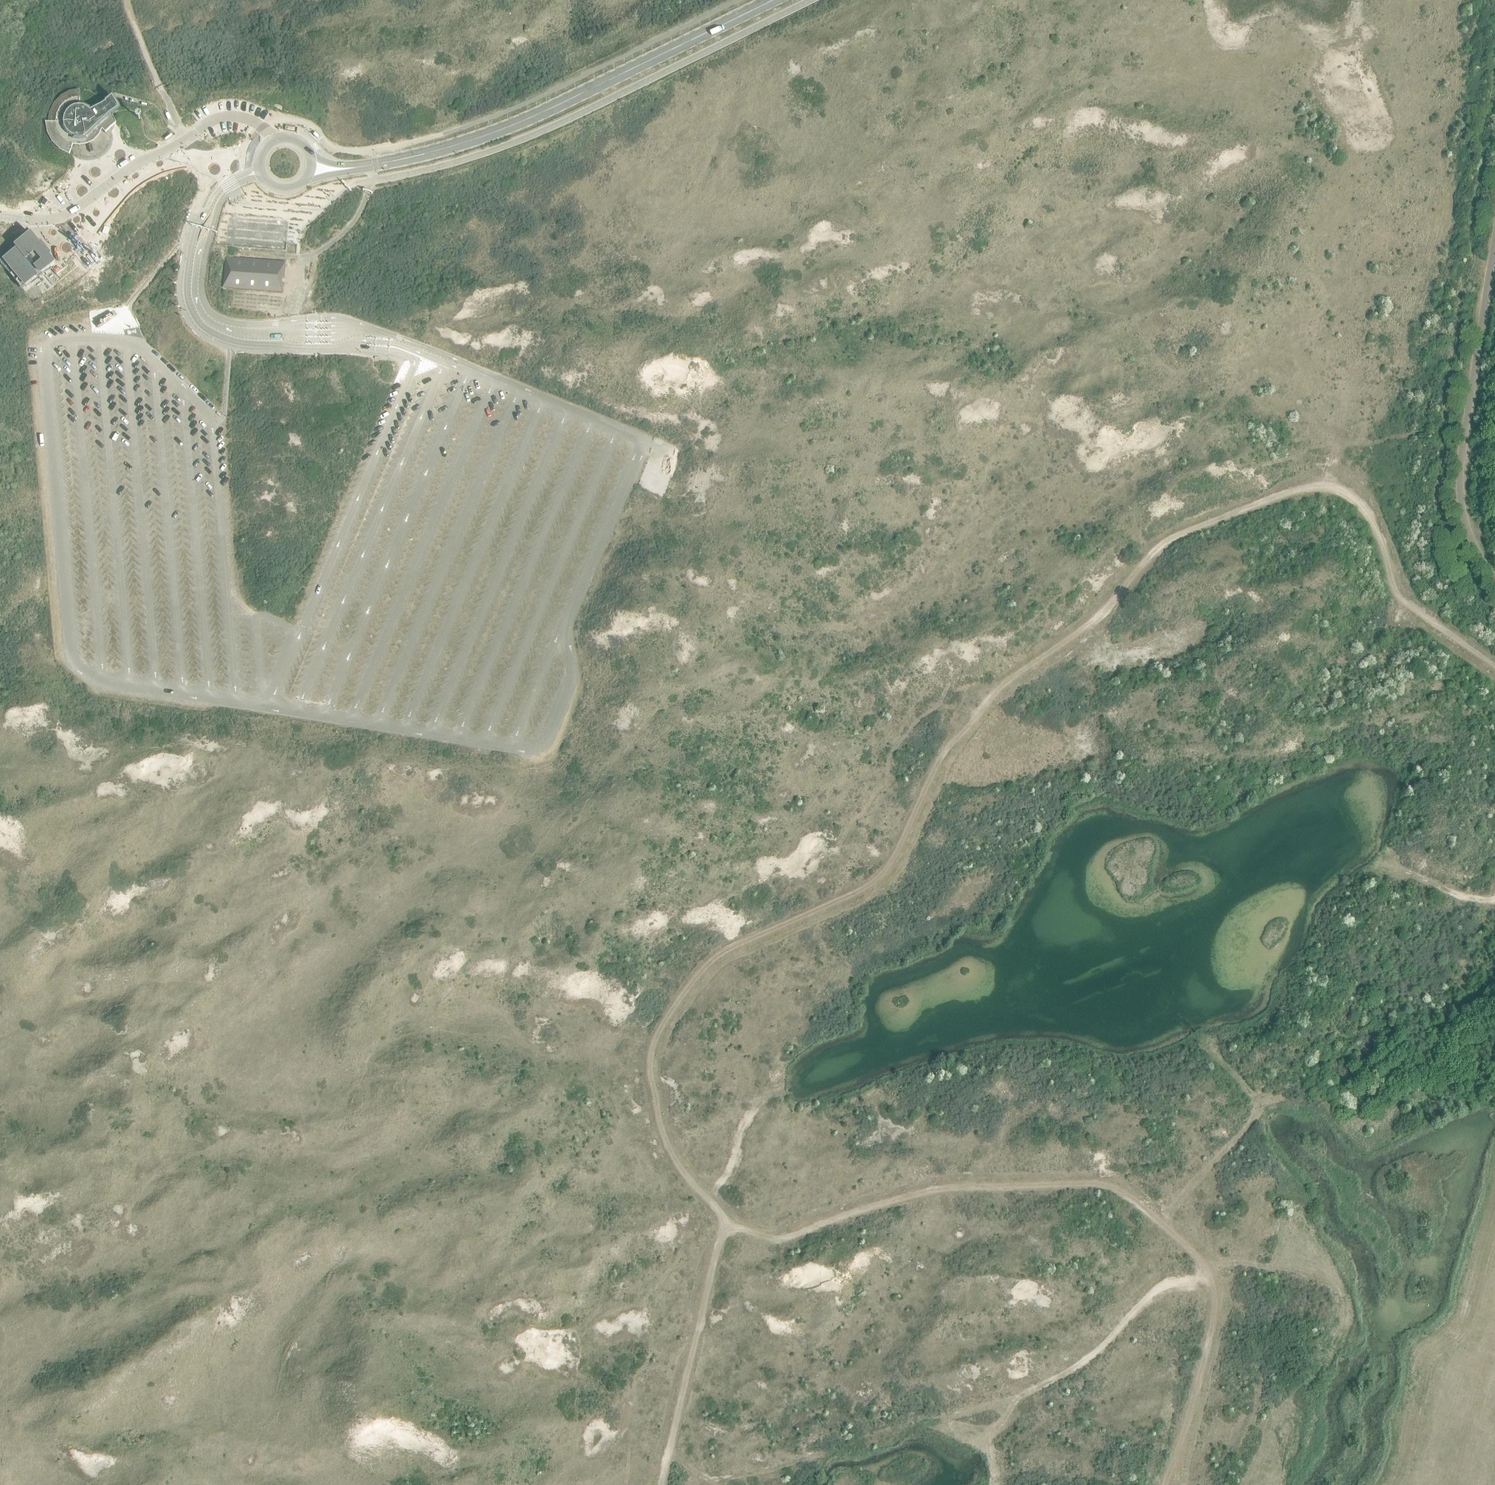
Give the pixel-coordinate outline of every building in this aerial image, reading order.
[(119,105),(114,98),(113,96),(106,100),(112,110),(119,105)] [(89,110),(88,109),(86,108),(81,106),(79,106),(78,97),(72,98),(66,100),(61,105),(57,109),(55,115),(55,122),(56,129),(60,136),(65,142),(72,144),(73,143),(73,142),(79,142),(86,141),(86,143),(87,143),(114,116),(111,111),(109,113),(102,104),(89,110)] [(26,286),(49,267),(54,263),(28,230),(15,245),(16,246),(2,257),(5,260),(26,286)] [(225,256),(222,287),(283,292),(283,288),(284,283),(282,283),(282,278),(284,278),(286,261),(225,256)]
